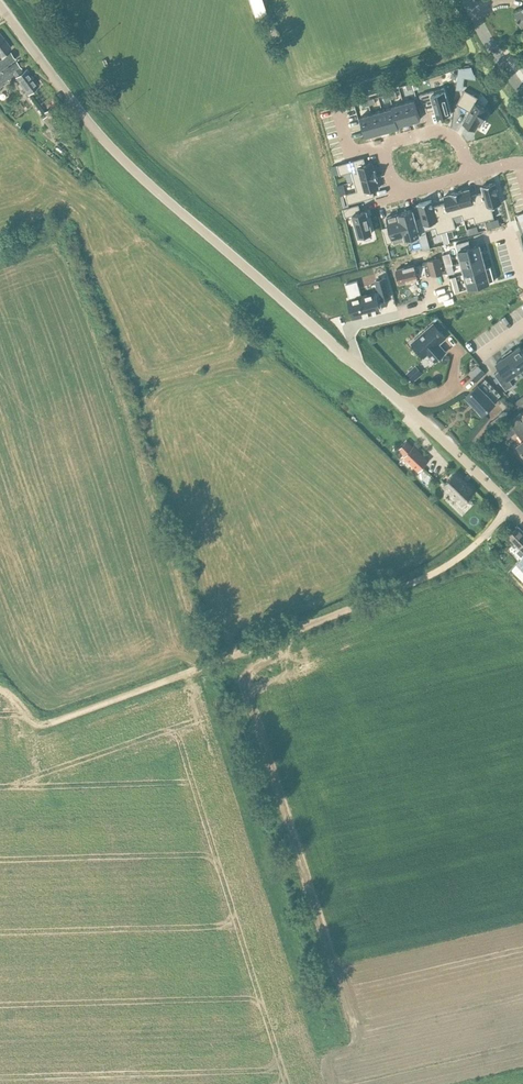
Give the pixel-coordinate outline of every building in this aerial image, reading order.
[(255,14),(268,10),(264,0),(251,0),(255,14)] [(522,25),(522,8),(515,12),(522,26),(522,25)] [(0,55),(2,58),(0,59),(0,70),(15,59),(10,52),(7,54),(5,52),(11,47),(0,33),(0,56),(0,55)] [(0,72),(0,87),(9,81),(8,79),(22,68),(16,60),(0,72)] [(21,88),(23,86),(28,92),(39,85),(27,69),(16,77),(20,82),(17,83),(21,88)] [(431,85),(419,88),(423,104),(434,101),(438,116),(445,115),(445,116),(451,115),(451,113),(452,113),(446,90),(433,94),(431,85)] [(469,89),(461,103),(471,109),(464,121),(476,128),(477,126),(480,128),(490,110),(476,102),(480,96),(469,89)] [(415,99),(404,102),(410,122),(421,119),(415,99)] [(404,102),(393,106),(393,107),(398,125),(410,122),(404,102)] [(393,107),(383,110),(389,130),(399,127),(398,125),(393,107)] [(383,110),(373,113),(378,133),(389,130),(383,110)] [(373,113),(361,116),(367,136),(378,133),(373,113)] [(365,158),(339,165),(342,174),(350,172),(353,171),(355,181),(378,174),(376,169),(375,169),(373,163),(367,165),(365,158)] [(358,191),(347,194),(349,204),(375,196),(374,189),(380,188),(378,180),(379,180),(378,174),(355,181),(358,191)] [(484,192),(478,194),(485,220),(495,218),(491,205),(501,203),(495,182),(482,185),(484,192)] [(457,191),(463,214),(473,211),(475,218),(476,223),(485,220),(478,194),(471,195),(470,192),(469,189),(463,190),(462,189),(457,191)] [(446,202),(440,204),(447,230),(457,228),(455,222),(454,216),(463,214),(457,191),(452,192),(452,193),(444,195),(445,199),(446,202)] [(431,199),(418,202),(423,219),(425,224),(435,221),(438,233),(447,230),(440,204),(433,206),(432,202),(431,199)] [(360,204),(344,208),(346,215),(354,213),(360,236),(373,232),(367,210),(362,211),(360,204)] [(413,210),(400,213),(407,238),(427,232),(425,224),(423,219),(417,221),(413,210)] [(391,228),(384,230),(388,243),(407,238),(400,213),(388,217),(389,223),(391,228)] [(469,240),(457,243),(462,262),(483,256),(480,245),(471,247),(469,240)] [(483,256),(462,262),(465,273),(486,268),(483,256)] [(423,264),(415,266),(415,264),(397,269),(400,283),(432,275),(443,273),(439,257),(428,260),(428,261),(423,262),(423,264)] [(446,266),(448,274),(455,272),(453,264),(446,266)] [(486,268),(465,273),(469,288),(495,281),(491,266),(486,268)] [(451,277),(456,292),(460,290),(456,276),(451,277)] [(360,279),(348,282),(352,298),(350,298),(355,316),(383,309),(380,298),(383,298),(393,296),(388,277),(378,280),(381,290),(364,294),(360,279)] [(428,353),(435,361),(446,352),(439,344),(446,337),(433,323),(411,343),(424,357),(428,353)] [(520,345),(513,350),(512,348),(507,352),(522,374),(522,349),(520,345)] [(507,352),(502,355),(504,357),(497,362),(501,368),(495,373),(506,390),(514,384),(509,378),(520,370),(522,375),(522,374),(507,352)] [(479,378),(484,373),(478,367),(473,371),(479,378)] [(419,379),(424,375),(418,368),(413,372),(419,379)] [(486,379),(479,385),(478,384),(466,397),(482,414),(495,402),(494,401),(501,394),(486,379)] [(522,441),(517,445),(522,452),(522,420),(522,421),(517,414),(499,427),(507,438),(516,432),(522,441)] [(413,446),(407,440),(400,447),(406,453),(404,455),(419,469),(428,459),(414,445),(413,446)] [(463,501),(474,490),(456,472),(444,483),(463,501)] [(522,556),(522,531),(518,526),(509,535),(515,540),(507,548),(518,560),(522,556)]
